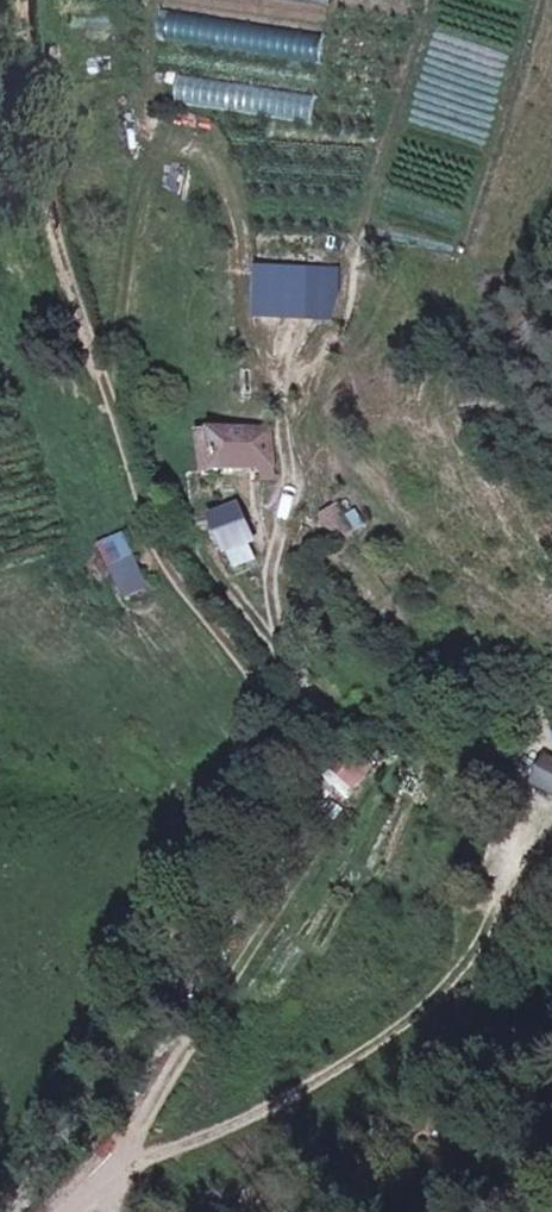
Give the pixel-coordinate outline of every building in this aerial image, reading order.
[(331,0),(166,0),(157,70),(179,73),(175,107),(315,125),(331,0)] [(195,430),(194,463),(269,465),(270,433),(195,430)] [(252,539),(233,498),(207,508),(223,551),(252,539)] [(339,544),(357,531),(338,505),(320,518),(339,544)] [(121,528),(92,540),(118,602),(147,590),(121,528)] [(528,783),(551,794),(551,756),(542,752),(528,783)]
